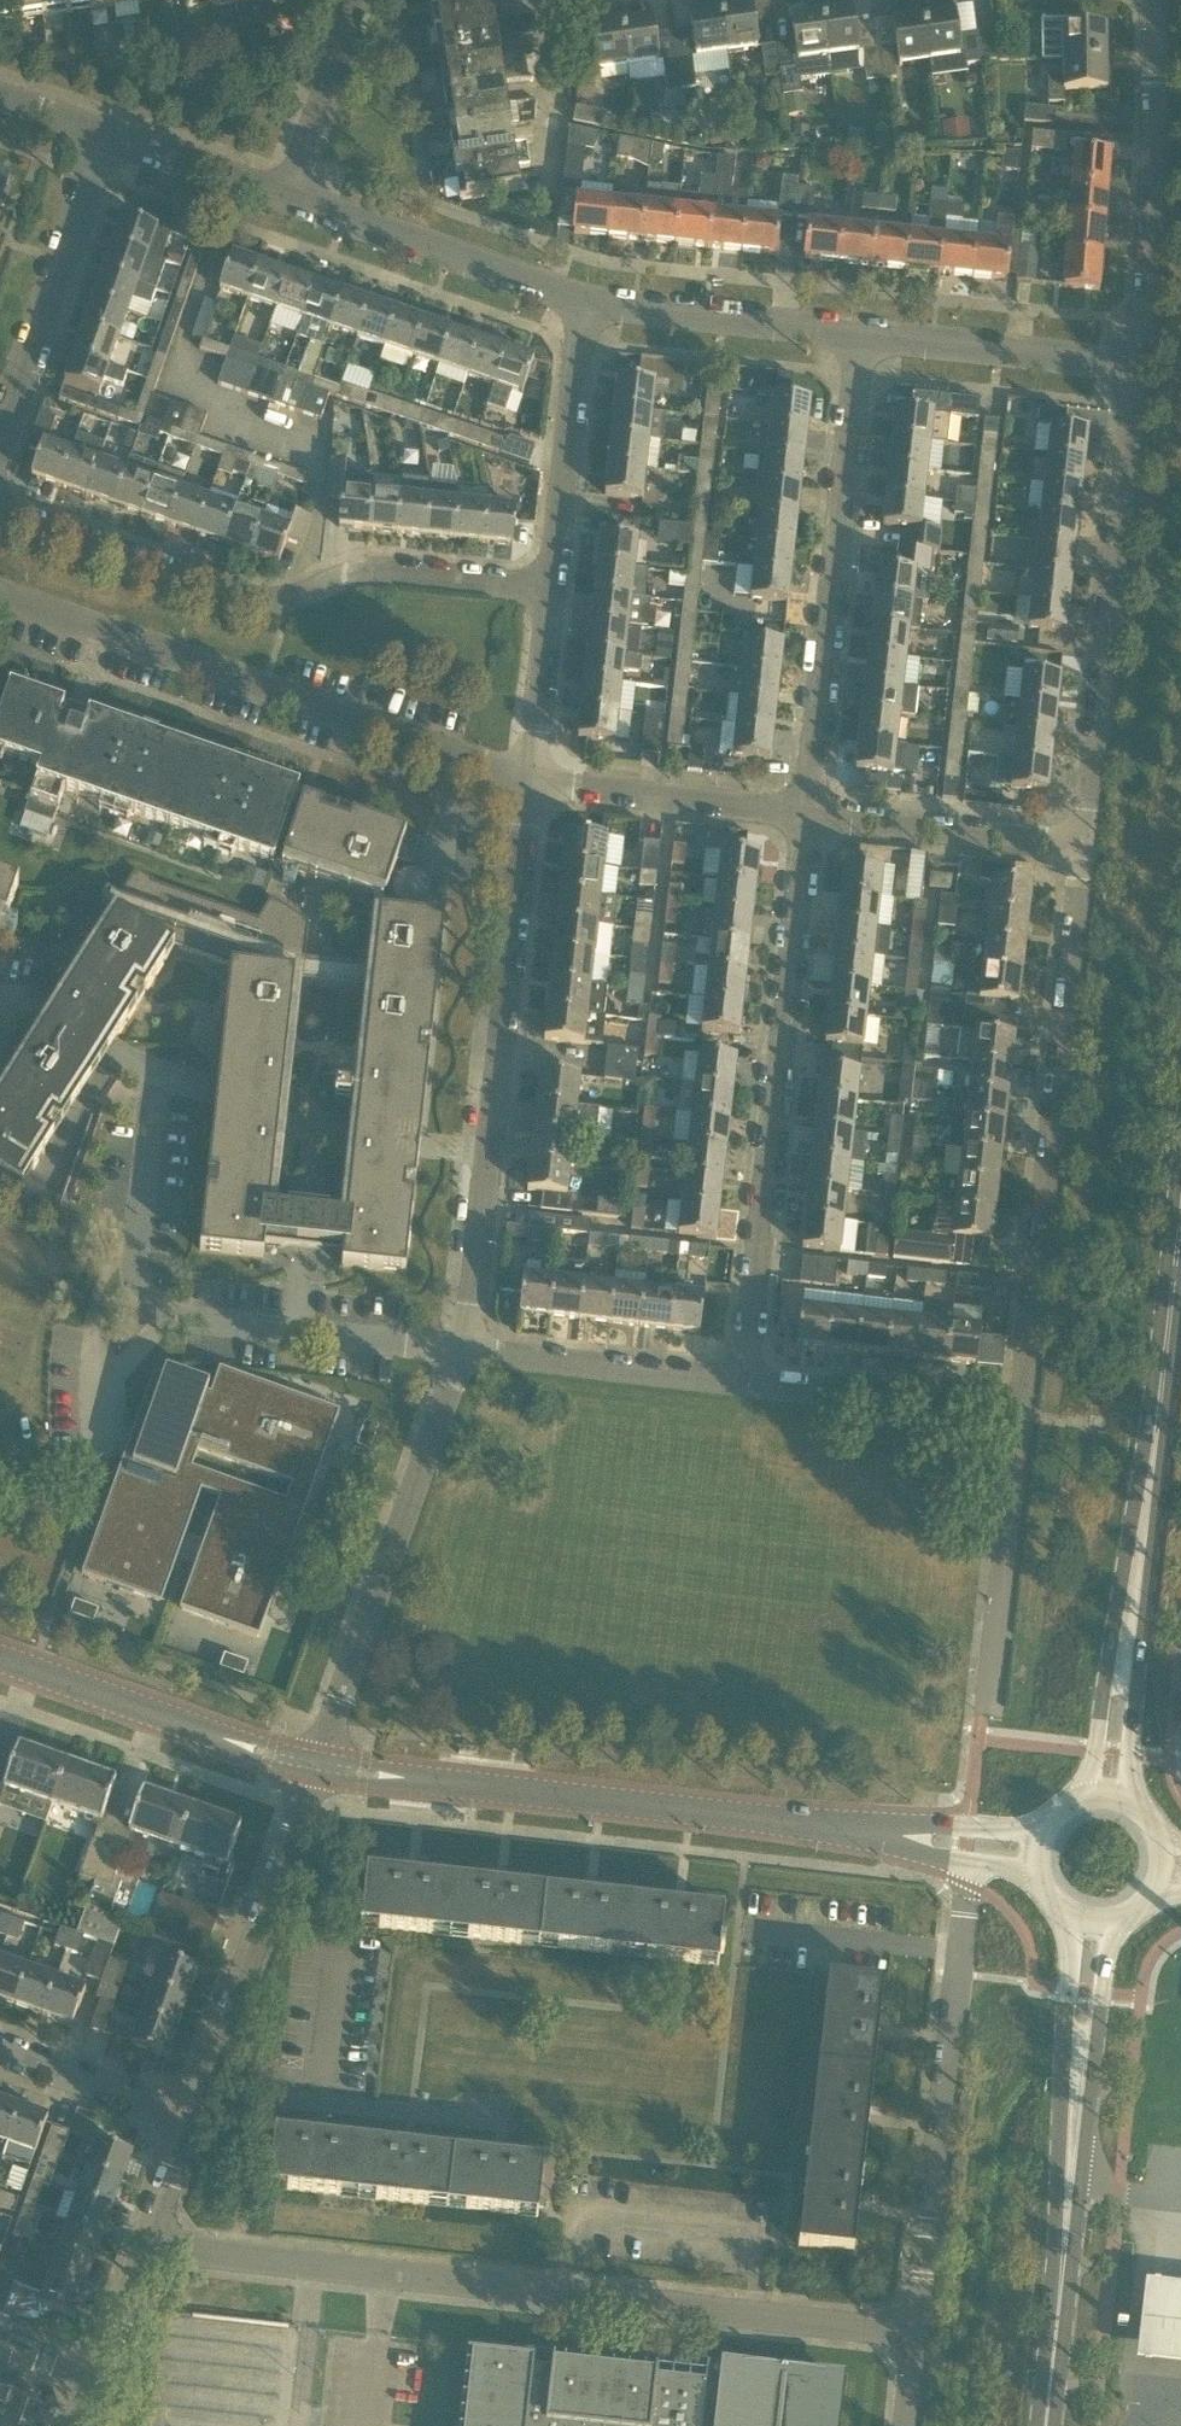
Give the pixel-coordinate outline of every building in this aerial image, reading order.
[(17,20),(14,0),(0,0),(0,22),(17,20)] [(17,20),(42,16),(40,0),(14,0),(17,20)] [(64,0),(40,0),(42,16),(66,12),(64,0)] [(66,12),(90,9),(89,0),(64,0),(66,12)] [(90,9),(115,5),(114,0),(89,0),(90,9)] [(211,5),(211,0),(186,0),(187,9),(211,5)] [(433,27),(494,18),(491,0),(463,0),(430,5),(430,7),(437,6),(440,26),(433,27)] [(721,10),(727,53),(757,49),(751,6),(721,10)] [(727,53),(721,10),(691,14),(693,29),(672,32),(673,33),(677,60),(681,89),(696,87),(692,57),(696,56),(727,53)] [(859,52),(855,24),(853,10),(823,14),(828,56),(859,52)] [(831,76),(828,56),(823,14),(792,18),(796,43),(776,45),(781,76),(783,96),(800,94),(798,81),(831,76)] [(954,14),(924,18),(930,62),(960,58),(954,14)] [(497,40),(494,18),(433,27),(440,27),(443,47),(436,48),(436,49),(497,40)] [(930,62),(924,18),(893,22),(900,66),(930,62)] [(652,19),(622,23),(628,67),(658,62),(652,19)] [(1042,20),(1043,44),(1044,61),(1063,60),(1107,59),(1106,29),(1083,29),(1082,19),(1042,20)] [(628,67),(622,23),(592,28),(597,73),(628,67)] [(991,30),(977,32),(981,63),(995,61),(991,30)] [(977,32),(962,34),(966,65),(981,63),(977,32)] [(500,61),(497,40),(436,49),(443,49),(446,69),(439,70),(500,61)] [(781,76),(776,45),(761,47),(765,78),(781,76)] [(877,49),(882,80),(896,78),(892,47),(877,49)] [(882,80),(877,49),(862,51),(866,82),(882,80)] [(1063,60),(1063,78),(1047,78),(1048,103),(1066,103),(1066,90),(1107,90),(1107,59),(1063,60)] [(681,89),(677,60),(662,62),(666,91),(681,89)] [(442,91),(443,92),(503,82),(500,61),(439,70),(446,70),(449,90),(442,91)] [(507,104),(503,82),(443,92),(449,92),(452,112),(446,114),(507,104)] [(456,133),(449,134),(510,126),(507,104),(446,114),(453,113),(456,133)] [(1025,106),(1024,122),(1054,124),(1056,109),(1025,106)] [(573,122),(597,127),(600,128),(603,113),(576,107),(573,122)] [(513,147),(510,126),(449,134),(456,135),(459,155),(452,156),(513,147)] [(1032,132),(1031,150),(1065,153),(1066,135),(1032,132)] [(649,161),(650,160),(651,144),(619,137),(617,157),(649,161)] [(526,145),(513,147),(452,156),(455,178),(516,169),(529,167),(526,145)] [(564,191),(580,192),(585,149),(567,147),(562,192),(563,192),(564,191)] [(1072,185),(1107,188),(1110,154),(1075,151),(1072,185)] [(1006,171),(1019,173),(1021,152),(1002,153),(1001,165),(1006,171)] [(744,216),(745,216),(748,194),(731,192),(735,159),(718,157),(715,179),(716,180),(707,247),(741,251),(744,216)] [(459,199),(520,191),(516,169),(455,178),(462,178),(465,198),(459,199)] [(0,207),(10,178),(0,175),(0,207)] [(782,176),(781,186),(797,188),(798,177),(782,176)] [(674,244),(707,247),(716,180),(715,179),(700,178),(698,197),(680,195),(678,209),(674,244)] [(1070,219),(1105,221),(1107,188),(1072,185),(1070,219)] [(645,205),(641,240),(674,244),(678,209),(660,207),(662,188),(647,186),(645,205)] [(778,215),(794,217),(797,188),(781,186),(778,215)] [(797,188),(794,217),(810,219),(813,190),(797,188)] [(861,210),(878,212),(879,196),(863,194),(861,210)] [(879,196),(878,212),(896,214),(897,198),(879,196)] [(578,198),(574,229),(574,233),(607,236),(611,202),(578,198)] [(1036,199),(1035,216),(1051,217),(1052,200),(1036,199)] [(611,202),(607,236),(641,240),(645,205),(611,202)] [(928,218),(930,220),(911,218),(909,234),(905,269),(939,273),(943,238),(945,220),(946,204),(930,202),(928,218)] [(964,206),(946,204),(945,220),(962,222),(964,206)] [(162,260),(163,257),(170,234),(157,230),(158,229),(123,216),(113,244),(148,257),(148,256),(162,260)] [(744,216),(741,251),(776,255),(780,220),(745,216),(744,216)] [(1051,217),(1035,216),(1034,233),(1049,234),(1051,217)] [(994,243),(975,241),(972,276),(1007,280),(1009,263),(1018,265),(1021,247),(1024,223),(1013,222),(1014,218),(1003,217),(997,222),(994,243)] [(1067,253),(1102,256),(1105,221),(1070,219),(1067,253)] [(839,262),(842,227),(808,223),(805,258),(839,262)] [(871,265),(875,230),(842,227),(839,262),(871,265)] [(905,269),(909,234),(875,230),(871,265),(905,269)] [(939,273),(972,276),(975,241),(943,238),(939,273)] [(196,242),(187,269),(196,272),(206,245),(196,242)] [(148,257),(113,244),(103,272),(139,285),(148,257)] [(1038,249),(1021,247),(1018,265),(1016,281),(1034,283),(1038,249)] [(1102,256),(1067,253),(1064,287),(1099,290),(1102,256)] [(220,289),(248,298),(259,264),(232,254),(220,289)] [(286,273),(259,264),(248,298),(274,308),(286,273)] [(186,302),(196,272),(187,269),(177,299),(186,302)] [(139,285),(103,272),(94,299),(129,312),(133,300),(151,306),(156,291),(139,285)] [(303,317),(314,283),(286,273),(274,308),(303,317)] [(323,346),(329,327),(342,292),(314,283),(303,317),(296,337),(323,346)] [(369,302),(342,292),(329,327),(357,337),(369,302)] [(129,312),(94,299),(84,327),(120,339),(129,312)] [(176,329),(186,302),(177,299),(167,326),(176,329)] [(396,312),(369,302),(357,337),(385,346),(396,312)] [(407,369),(412,356),(424,321),(396,312),(385,346),(380,360),(407,369)] [(412,356),(439,366),(451,331),(424,321),(412,356)] [(167,326),(158,351),(168,354),(176,329),(167,326)] [(120,339),(84,327),(74,354),(110,366),(120,339)] [(466,375),(478,340),(451,331),(439,366),(466,375)] [(199,349),(226,358),(230,349),(202,339),(199,349)] [(506,350),(478,340),(466,375),(494,385),(506,350)] [(230,349),(226,358),(253,368),(257,358),(230,349)] [(506,350),(494,385),(486,405),(505,412),(512,391),(522,395),(534,359),(506,350)] [(158,351),(148,380),(157,383),(168,354),(158,351)] [(110,366),(74,354),(65,382),(101,394),(101,391),(119,398),(128,372),(110,366)] [(217,383),(245,393),(253,368),(226,358),(217,383)] [(257,358),(253,368),(281,378),(285,368),(257,358)] [(253,368),(245,393),(273,403),(281,378),(253,368)] [(308,387),(312,378),(285,368),(281,378),(308,387)] [(273,403),(300,412),(308,387),(281,378),(273,403)] [(308,387),(329,394),(335,396),(338,388),(312,378),(308,387)] [(618,378),(615,407),(652,411),(655,382),(618,378)] [(145,419),(153,396),(157,383),(148,380),(136,416),(145,419)] [(340,383),(338,388),(335,396),(349,401),(354,388),(340,383)] [(329,394),(308,387),(300,412),(320,419),(329,394)] [(370,393),(354,388),(349,401),(365,407),(370,393)] [(707,388),(705,403),(721,405),(722,390),(707,388)] [(58,398),(88,409),(91,400),(62,389),(58,398)] [(379,411),(383,398),(370,393),(365,407),(379,411)] [(893,439),(930,443),(946,444),(949,416),(978,419),(980,400),(940,396),(915,394),(913,411),(896,409),(893,439)] [(145,419),(148,420),(163,425),(171,403),(153,396),(145,419)] [(770,425),(807,429),(810,400),(773,396),(770,425)] [(392,416),(397,403),(383,398),(379,411),(392,416)] [(115,419),(118,410),(91,400),(88,409),(115,419)] [(163,425),(172,428),(181,431),(189,409),(171,403),(163,425)] [(392,416),(404,420),(409,407),(397,403),(392,416)] [(705,403),(704,417),(719,419),(721,405),(705,403)] [(409,407),(404,420),(417,425),(421,411),(409,407)] [(649,441),(652,411),(615,407),(612,437),(649,441)] [(1051,427),(1047,456),(1085,460),(1088,430),(1065,427),(1067,410),(1040,407),(1038,426),(1051,427)] [(189,409),(181,431),(198,437),(206,415),(189,409)] [(115,419),(144,429),(148,420),(145,419),(136,416),(118,410),(115,419)] [(436,416),(421,411),(417,425),(431,430),(436,416)] [(31,477),(59,486),(72,451),(49,443),(57,418),(40,413),(28,448),(40,452),(31,477)] [(431,430),(445,435),(450,421),(436,416),(431,430)] [(718,434),(719,419),(704,417),(702,432),(718,434)] [(1000,420),(984,418),(983,433),(998,435),(1000,420)] [(172,428),(163,425),(148,420),(144,429),(168,437),(172,428)] [(464,426),(450,421),(445,435),(459,439),(464,426)] [(807,429),(770,425),(767,454),(804,458),(807,429)] [(459,439),(472,444),(477,430),(464,426),(459,439)] [(181,431),(172,428),(168,437),(195,447),(198,437),(181,431)] [(472,444),(485,448),(490,435),(477,430),(472,444)] [(700,446),(716,448),(718,434),(702,432),(700,446)] [(998,435),(983,433),(981,449),(996,451),(998,435)] [(87,496),(99,461),(105,444),(78,434),(72,451),(59,486),(87,496)] [(505,440),(490,435),(485,448),(500,454),(500,453),(529,463),(535,446),(511,438),(505,440)] [(195,447),(223,456),(223,457),(226,448),(198,437),(195,447)] [(649,441),(612,437),(608,466),(645,470),(649,441)] [(893,439),(890,468),(927,472),(930,443),(893,439)] [(699,461),(714,463),(716,448),(700,446),(699,461)] [(223,457),(223,456),(217,471),(232,476),(233,473),(246,478),(250,466),(251,467),(254,458),(226,448),(223,457)] [(979,463),(995,465),(996,451),(981,449),(979,463)] [(763,483),(801,487),(804,458),(767,454),(763,483)] [(114,506),(142,516),(158,466),(130,456),(126,470),(114,506)] [(1082,489),(1085,460),(1047,456),(1044,485),(1082,489)] [(251,467),(278,476),(281,467),(254,458),(251,467)] [(326,500),(341,502),(339,527),(368,530),(373,484),(372,476),(372,475),(346,472),(348,462),(331,460),(326,500)] [(87,496),(114,506),(126,470),(99,461),(87,496)] [(697,476),(713,478),(714,463),(699,461),(697,476)] [(978,478),(993,479),(995,465),(979,463),(978,478)] [(185,476),(158,466),(142,516),(169,525),(181,490),(180,489),(185,476)] [(642,499),(642,498),(645,470),(608,466),(605,495),(642,499)] [(305,486),(309,477),(281,467),(278,476),(305,486)] [(927,472),(890,468),(887,496),(924,500),(927,472)] [(368,530),(397,533),(403,479),(372,476),(373,484),(368,530)] [(695,492),(711,494),(713,478),(697,476),(695,492)] [(403,479),(397,533),(426,536),(432,481),(403,478),(403,479)] [(976,492),(992,493),(993,479),(978,478),(976,492)] [(457,484),(432,481),(426,536),(454,540),(458,502),(459,492),(456,492),(457,484)] [(801,487),(763,483),(760,512),(797,516),(801,487)] [(1078,518),(1082,489),(1044,485),(1041,514),(1078,518)] [(955,504),(990,508),(992,493),(976,492),(957,488),(955,504)] [(169,525),(196,535),(208,499),(181,490),(169,525)] [(694,508),(709,509),(711,494),(695,492),(694,508)] [(924,500),(887,496),(883,525),(907,528),(904,549),(932,552),(939,553),(942,530),(921,528),(924,500)] [(196,535),(223,544),(235,509),(208,499),(196,535)] [(454,540),(483,543),(488,506),(458,502),(454,540)] [(973,522),(988,522),(990,508),(955,504),(954,514),(965,515),(964,521),(973,522)] [(517,509),(488,506),(483,543),(513,546),(517,509)] [(692,523),(707,525),(709,509),(694,508),(692,523)] [(263,519),(235,509),(223,544),(250,554),(263,519)] [(296,512),(290,528),(263,519),(250,554),(278,564),(287,541),(301,546),(312,517),(296,512)] [(797,516),(760,512),(757,541),(794,545),(797,516)] [(1075,547),(1078,518),(1041,514),(1038,542),(1075,547)] [(978,616),(984,565),(988,522),(973,522),(963,614),(978,616)] [(707,525),(692,523),(688,552),(704,554),(706,535),(707,525)] [(597,564),(635,567),(638,539),(601,535),(597,564)] [(720,536),(706,535),(703,563),(717,565),(720,536)] [(753,570),(791,574),(794,545),(757,541),(753,570)] [(1072,575),(1075,547),(1038,542),(1034,571),(1072,575)] [(895,549),(894,569),(879,567),(875,596),(922,602),(928,602),(932,552),(904,549),(895,549)] [(688,552),(687,567),(702,569),(703,563),(704,554),(688,552)] [(597,564),(594,593),(645,599),(648,569),(635,567),(597,564)] [(683,599),(699,600),(701,583),(702,569),(687,567),(685,582),(685,586),(683,599)] [(753,570),(751,587),(750,599),(788,603),(791,574),(753,570)] [(1069,604),(1072,575),(1034,571),(1031,600),(1069,604)] [(594,593),(591,622),(642,628),(645,599),(594,593)] [(922,602),(875,596),(872,625),(909,629),(919,630),(922,602)] [(695,634),(698,607),(699,600),(683,599),(680,632),(695,634)] [(1065,633),(1069,604),(1031,600),(1028,628),(1065,633)] [(963,614),(960,635),(976,636),(978,616),(963,614)] [(591,622),(588,651),(625,655),(638,657),(642,628),(591,622)] [(1017,644),(1019,627),(988,624),(986,641),(1017,644)] [(872,625),(869,653),(906,658),(909,629),(872,625)] [(680,632),(678,645),(694,647),(695,634),(680,632)] [(743,668),(780,672),(783,643),(746,639),(743,668)] [(692,663),(694,647),(678,645),(676,661),(692,663)] [(584,680),(621,683),(623,671),(640,673),(642,657),(638,657),(625,655),(588,651),(584,680)] [(866,682),(903,687),(906,659),(906,658),(869,653),(866,682)] [(690,677),(692,663),(676,661),(675,675),(690,677)] [(971,680),(972,666),(957,665),(955,678),(971,680)] [(739,698),(777,701),(780,672),(743,668),(739,698)] [(1020,701),(1057,705),(1061,676),(1024,672),(1020,701)] [(675,675),(673,690),(689,692),(690,677),(675,675)] [(969,694),(971,680),(955,678),(954,692),(969,694)] [(581,709),(619,713),(630,714),(633,685),(621,683),(584,680),(581,709)] [(866,682),(862,711),(900,715),(903,687),(866,682)] [(0,715),(0,752),(11,757),(42,767),(38,779),(26,813),(54,823),(66,789),(273,862),(299,788),(89,714),(87,721),(62,712),(64,705),(10,686),(0,715)] [(687,706),(689,692),(673,690),(671,704),(687,706)] [(952,707),(968,708),(969,694),(954,692),(952,707)] [(736,726),(773,731),(777,701),(739,698),(736,726)] [(1017,730),(1054,734),(1057,705),(1020,701),(1006,699),(1003,728),(1017,730)] [(671,704),(670,718),(685,720),(687,706),(671,704)] [(951,721),(966,723),(968,708),(952,707),(951,721)] [(619,713),(581,709),(578,738),(615,742),(619,713)] [(862,711),(859,740),(896,745),(900,715),(862,711)] [(641,754),(659,756),(664,718),(645,715),(641,754)] [(684,734),(685,720),(670,718),(668,732),(684,734)] [(949,735),(964,737),(966,723),(951,721),(949,735)] [(722,754),(733,755),(770,760),(773,731),(736,726),(725,725),(722,754)] [(1051,764),(1054,734),(1017,730),(1014,759),(1051,764)] [(682,750),(684,734),(668,732),(666,748),(682,750)] [(947,750),(963,752),(964,737),(949,735),(947,750)] [(856,770),(866,771),(864,789),(900,793),(902,780),(892,779),(896,745),(859,740),(856,770)] [(690,750),(687,770),(702,772),(704,751),(690,750)] [(947,750),(946,765),(961,767),(963,752),(947,750)] [(1051,764),(1014,759),(1011,788),(1047,793),(1051,764)] [(946,765),(944,780),(959,782),(961,767),(946,765)] [(957,800),(959,782),(944,780),(942,798),(957,800)] [(22,1188),(44,1152),(54,1137),(46,1132),(53,1120),(61,1126),(63,1123),(55,1117),(62,1106),(70,1112),(91,1078),(83,1073),(89,1062),(98,1066),(100,1064),(92,1059),(99,1048),(107,1053),(117,1038),(117,1036),(174,946),(231,966),(220,1072),(219,1074),(217,1091),(227,1093),(226,1104),(216,1104),(216,1108),(226,1109),(224,1122),(214,1121),(212,1139),(202,1230),(212,1231),(210,1251),(221,1252),(263,1257),(265,1243),(266,1238),(266,1233),(276,1146),(280,1110),(283,1080),(283,1078),(294,977),(303,978),(303,975),(366,982),(373,983),(361,1089),(358,1123),(354,1155),(344,1252),(342,1265),(381,1269),(392,1271),(394,1251),(408,1252),(418,1161),(418,1156),(420,1143),(410,1142),(411,1129),(421,1131),(421,1130),(421,1127),(411,1126),(413,1113),(423,1114),(425,1096),(444,920),(419,917),(420,914),(420,912),(420,909),(427,904),(431,896),(429,896),(424,895),(414,879),(416,875),(417,873),(408,873),(400,877),(397,876),(395,875),(392,875),(406,835),(304,800),(283,861),(376,892),(383,894),(374,970),(367,970),(304,963),(309,923),(271,899),(258,921),(152,884),(153,882),(136,871),(111,911),(112,911),(119,915),(63,1004),(45,1032),(44,1034),(29,1057),(0,1103),(0,1174),(22,1188)] [(568,833),(564,862),(604,867),(607,837),(568,833)] [(644,841),(641,865),(641,871),(658,873),(661,843),(644,841)] [(684,865),(685,845),(674,844),(672,864),(684,865)] [(718,880),(756,884),(760,854),(722,850),(718,880)] [(601,896),(604,867),(564,862),(561,892),(601,896)] [(846,863),(842,893),(880,897),(883,867),(846,863)] [(993,880),(1013,883),(1015,868),(980,864),(979,880),(993,881),(993,880)] [(658,873),(641,871),(639,886),(656,888),(658,873)] [(929,887),(944,889),(950,890),(952,879),(931,876),(929,887)] [(6,922),(17,890),(19,885),(0,879),(0,920),(6,922)] [(715,910),(753,914),(756,884),(718,880),(715,910)] [(1032,885),(1013,883),(993,880),(993,881),(990,911),(1029,915),(1032,885)] [(669,886),(667,904),(680,906),(682,887),(669,886)] [(601,896),(561,892),(558,922),(597,926),(614,928),(618,898),(601,896)] [(839,923),(876,927),(880,897),(842,893),(839,923)] [(958,897),(955,896),(941,894),(939,911),(956,913),(958,897)] [(680,906),(667,904),(665,924),(678,925),(680,906)] [(711,940),(749,944),(753,914),(715,910),(715,912),(705,911),(703,936),(712,937),(711,940)] [(956,913),(939,911),(937,926),(954,928),(956,913)] [(990,911),(986,940),(1026,945),(1029,915),(990,911)] [(911,931),(923,932),(925,913),(913,912),(911,931)] [(635,914),(634,930),(651,931),(652,916),(635,914)] [(597,926),(558,922),(554,951),(594,955),(597,926)] [(839,923),(835,953),(873,957),(876,927),(839,923)] [(634,930),(632,945),(649,947),(651,931),(634,930)] [(921,952),(923,932),(911,931),(909,950),(921,952)] [(708,970),(746,974),(749,944),(711,940),(708,970)] [(1022,974),(1026,945),(986,940),(983,970),(1022,974)] [(662,945),(660,964),(674,966),(676,947),(662,945)] [(952,950),(935,948),(933,964),(951,966),(952,950)] [(594,955),(554,951),(551,981),(590,985),(594,955)] [(835,953),(832,983),(870,987),(873,957),(835,953)] [(905,991),(917,993),(920,962),(908,961),(905,991)] [(674,966),(660,964),(657,990),(671,991),(674,966)] [(704,1000),(743,1004),(746,974),(708,970),(704,1000)] [(930,993),(927,1011),(995,1018),(997,1002),(1019,1004),(1022,974),(983,970),(980,997),(966,995),(966,997),(930,993)] [(629,973),(627,989),(645,992),(647,975),(629,973)] [(551,981),(548,1010),(604,1016),(607,987),(590,985),(551,981)] [(832,983),(829,1013),(866,1017),(870,987),(832,983)] [(643,1007),(645,992),(627,989),(625,1005),(643,1007)] [(905,991),(903,1009),(915,1011),(917,993),(905,991)] [(743,1004),(704,1000),(701,1030),(739,1034),(743,1004)] [(604,1016),(548,1010),(544,1040),(584,1044),(586,1024),(605,1026),(606,1016),(604,1016)] [(957,1061),(973,1063),(1012,1067),(1016,1036),(993,1034),(995,1018),(927,1011),(926,1026),(960,1030),(957,1061)] [(866,1017),(829,1013),(825,1043),(863,1047),(866,1017)] [(661,1018),(649,1017),(648,1017),(647,1022),(647,1027),(646,1033),(659,1035),(661,1020),(661,1018)] [(659,1035),(646,1033),(644,1055),(657,1056),(659,1035)] [(905,1045),(902,1065),(915,1066),(918,1046),(905,1045)] [(608,1047),(606,1063),(637,1067),(639,1050),(608,1047)] [(695,1084),(733,1088),(736,1058),(698,1054),(695,1084)] [(637,1067),(606,1063),(604,1079),(635,1083),(637,1067)] [(973,1063),(970,1092),(1009,1096),(1012,1067),(973,1063)] [(899,1084),(913,1085),(915,1069),(915,1066),(902,1065),(899,1084)] [(819,1098),(857,1102),(860,1072),(822,1068),(819,1098)] [(913,1085),(937,1088),(939,1071),(915,1069),(913,1085)] [(541,1072),(537,1103),(577,1107),(581,1077),(541,1072)] [(733,1088),(695,1084),(680,1082),(677,1113),(691,1114),(730,1118),(733,1088)] [(913,1085),(911,1100),(935,1103),(937,1088),(913,1085)] [(335,1098),(349,1099),(351,1088),(336,1086),(336,1089),(335,1098)] [(952,1119),(1006,1126),(1009,1096),(970,1092),(955,1090),(952,1119)] [(816,1128),(854,1132),(857,1102),(819,1098),(816,1128)] [(574,1136),(596,1138),(599,1110),(577,1107),(537,1103),(534,1132),(574,1136)] [(656,1111),(644,1109),(642,1128),(654,1130),(656,1111)] [(688,1144),(726,1148),(730,1118),(691,1114),(688,1144)] [(890,1117),(888,1136),(900,1138),(903,1118),(890,1117)] [(948,1149),(963,1150),(1002,1155),(1006,1126),(952,1119),(948,1149)] [(612,1125),(610,1141),(634,1143),(636,1127),(612,1125)] [(812,1158),(850,1162),(854,1132),(816,1128),(812,1158)] [(914,1128),(912,1145),(930,1147),(932,1131),(914,1128)] [(534,1132),(531,1161),(570,1166),(574,1136),(534,1132)] [(898,1157),(900,1138),(888,1136),(886,1155),(898,1157)] [(626,1157),(633,1158),(634,1143),(610,1141),(609,1156),(626,1157)] [(723,1179),(726,1148),(688,1144),(685,1174),(723,1179)] [(930,1147),(912,1145),(910,1159),(928,1161),(930,1147)] [(639,1149),(637,1169),(650,1170),(652,1151),(639,1149)] [(963,1150),(960,1178),(960,1180),(999,1185),(1002,1155),(963,1150)] [(850,1162),(812,1158),(809,1188),(847,1192),(850,1162)] [(541,1210),(565,1212),(570,1213),(572,1195),(567,1195),(570,1166),(531,1161),(527,1191),(543,1193),(541,1210)] [(650,1170),(637,1169),(635,1188),(647,1190),(650,1170)] [(681,1204),(719,1209),(723,1179),(685,1174),(681,1204)] [(882,1196),(893,1198),(895,1177),(884,1176),(882,1196)] [(939,1176),(935,1206),(996,1213),(999,1185),(960,1180),(960,1178),(939,1176)] [(919,1188),(901,1186),(900,1202),(917,1204),(919,1188)] [(809,1188),(806,1218),(844,1222),(847,1192),(809,1188)] [(891,1217),(893,1198),(882,1196),(880,1216),(891,1217)] [(625,1218),(627,1201),(599,1199),(597,1215),(625,1218)] [(719,1209),(681,1204),(678,1235),(716,1239),(719,1209)] [(949,1264),(952,1239),(992,1243),(996,1213),(935,1206),(932,1236),(896,1232),(894,1258),(949,1264)] [(329,1212),(288,1208),(284,1240),(284,1241),(325,1245),(329,1212)] [(646,1211),(633,1210),(631,1230),(644,1231),(646,1211)] [(559,1231),(560,1231),(589,1234),(590,1234),(591,1221),(531,1215),(529,1227),(559,1231)] [(806,1218),(802,1248),(840,1253),(844,1222),(806,1218)] [(887,1258),(890,1227),(879,1226),(875,1257),(887,1258)] [(529,1227),(528,1240),(559,1243),(560,1231),(559,1231),(529,1227)] [(589,1234),(588,1246),(608,1248),(609,1236),(590,1234),(589,1234)] [(648,1240),(630,1238),(628,1252),(647,1254),(648,1240)] [(647,1254),(677,1257),(678,1244),(648,1240),(647,1254)] [(691,1245),(689,1257),(708,1260),(710,1248),(691,1245)] [(802,1258),(799,1284),(834,1288),(837,1261),(802,1258)] [(554,1279),(549,1317),(579,1320),(583,1283),(586,1265),(556,1262),(554,1279)] [(868,1265),(848,1263),(846,1275),(866,1277),(868,1265)] [(868,1265),(866,1277),(885,1279),(886,1267),(868,1265)] [(927,1272),(907,1269),(906,1283),(925,1285),(927,1272)] [(927,1272),(925,1285),(945,1287),(946,1274),(927,1272)] [(524,1276),(522,1288),(519,1313),(549,1317),(554,1279),(524,1276)] [(968,1277),(967,1289),(986,1291),(987,1279),(968,1277)] [(583,1283),(579,1320),(609,1324),(613,1286),(583,1283)] [(613,1286),(609,1324),(639,1327),(643,1289),(613,1286)] [(643,1289),(639,1327),(669,1330),(673,1293),(643,1289)] [(673,1293),(669,1330),(700,1334),(704,1296),(673,1293)] [(801,1308),(799,1331),(797,1345),(827,1349),(831,1311),(801,1308)] [(831,1311),(827,1349),(857,1352),(861,1315),(831,1311)] [(861,1315),(857,1352),(886,1355),(890,1318),(861,1315)] [(890,1318),(886,1355),(916,1359),(921,1322),(890,1318)] [(946,1362),(951,1325),(921,1322),(916,1359),(946,1362)] [(951,1325),(946,1362),(978,1366),(982,1329),(951,1325)] [(379,1380),(390,1381),(392,1364),(381,1362),(379,1380)] [(127,1454),(85,1570),(161,1597),(202,1483),(224,1491),(183,1605),(259,1632),(339,1409),(222,1367),(213,1392),(205,1389),(208,1382),(167,1367),(140,1443),(145,1445),(140,1458),(127,1454)] [(370,1451),(378,1427),(365,1423),(356,1446),(370,1451)] [(94,1624),(98,1610),(75,1602),(70,1615),(94,1624)] [(248,1664),(225,1655),(220,1669),(243,1677),(248,1664)] [(52,1805),(66,1764),(18,1746),(3,1787),(52,1805)] [(116,1781),(66,1764),(52,1805),(102,1822),(116,1781)] [(143,1791),(126,1839),(132,1850),(129,1859),(142,1864),(150,1840),(178,1850),(192,1808),(143,1791)] [(198,1879),(226,1889),(235,1866),(228,1863),(241,1826),(192,1808),(178,1850),(205,1860),(198,1879)] [(79,1877),(82,1878),(95,1882),(109,1845),(92,1839),(79,1877)] [(83,1936),(97,1941),(114,1947),(121,1927),(114,1924),(110,1913),(121,1882),(114,1879),(125,1851),(109,1845),(95,1882),(93,1887),(77,1933),(83,1936)] [(361,1926),(450,1936),(457,1881),(367,1871),(361,1926)] [(545,1891),(506,1886),(457,1881),(450,1936),(539,1946),(545,1891)] [(539,1946),(628,1956),(634,1901),(545,1891),(539,1946)] [(147,1936),(202,1956),(217,1915),(162,1895),(147,1936)] [(725,1911),(684,1907),(634,1901),(628,1956),(719,1967),(720,1954),(724,1954),(725,1942),(721,1942),(725,1911)] [(13,1918),(1,1914),(0,1917),(0,1935),(6,1938),(13,1918)] [(6,1938),(17,1941),(24,1922),(13,1918),(6,1938)] [(54,1946),(66,1951),(72,1932),(61,1928),(54,1946)] [(66,1951),(77,1955),(83,1936),(77,1933),(76,1933),(72,1932),(66,1951)] [(85,1976),(101,1982),(105,1969),(109,1958),(114,1947),(97,1941),(85,1976)] [(153,1987),(187,1999),(197,1970),(182,1965),(164,1957),(153,1987)] [(105,1969),(124,1976),(128,1965),(109,1958),(105,1969)] [(0,1960),(0,1999),(15,2004),(27,1969),(0,1960)] [(15,2004),(43,2014),(55,1979),(27,1969),(15,2004)] [(124,1976),(105,1969),(101,1982),(119,1989),(124,1976)] [(874,2074),(878,2035),(879,2024),(884,1984),(828,1978),(818,2068),(874,2074)] [(86,1990),(55,1979),(43,2014),(72,2024),(77,2009),(78,2010),(86,1990)] [(177,2028),(187,1999),(153,1987),(142,2015),(177,2028)] [(114,2005),(100,2000),(90,2030),(104,2034),(114,2005)] [(142,2015),(131,2045),(151,2052),(152,2051),(167,2056),(177,2028),(142,2015)] [(864,2163),(868,2125),(874,2074),(818,2068),(808,2157),(864,2163)] [(0,2101),(0,2140),(8,2143),(20,2108),(0,2101)] [(48,2118),(20,2108),(8,2143),(35,2153),(48,2118)] [(53,2126),(42,2155),(52,2158),(52,2157),(60,2160),(69,2132),(53,2126)] [(365,2142),(326,2138),(275,2132),(269,2187),(358,2197),(365,2142)] [(97,2141),(87,2169),(122,2181),(132,2153),(97,2141)] [(454,2152),(414,2148),(365,2142),(358,2197),(448,2207),(454,2152)] [(544,2162),(504,2158),(454,2152),(448,2207),(538,2218),(544,2162)] [(50,2187),(60,2160),(52,2157),(52,2158),(42,2155),(32,2182),(42,2185),(42,2184),(50,2187)] [(854,2253),(858,2213),(864,2163),(808,2157),(798,2247),(854,2253)] [(78,2197),(112,2209),(122,2181),(87,2169),(78,2197)] [(42,2185),(32,2182),(23,2208),(32,2211),(42,2185)] [(4,2195),(0,2208),(14,2213),(18,2200),(4,2195)] [(103,2236),(112,2209),(78,2197),(68,2224),(103,2236)] [(23,2208),(13,2235),(23,2239),(32,2211),(23,2208)] [(93,2263),(103,2236),(68,2224),(59,2251),(93,2263)] [(13,2235),(7,2253),(24,2259),(30,2242),(23,2240),(23,2239),(13,2235)] [(59,2251),(49,2278),(84,2290),(93,2263),(59,2251)] [(84,2290),(49,2278),(4,2262),(0,2272),(0,2315),(3,2316),(14,2285),(43,2295),(39,2306),(74,2318),(84,2290)] [(1180,2362),(1180,2281),(1141,2276),(1132,2356),(1176,2361),(1180,2362)] [(834,2379),(728,2368),(728,2366),(726,2366),(708,2364),(706,2382),(656,2377),(657,2367),(656,2367),(655,2372),(554,2361),(555,2356),(553,2356),(552,2370),(533,2368),(534,2359),(468,2351),(467,2353),(472,2354),(464,2425),(829,2425),(834,2379)] [(12,2425),(19,2425),(28,2401),(0,2391),(0,2422),(12,2425)]
